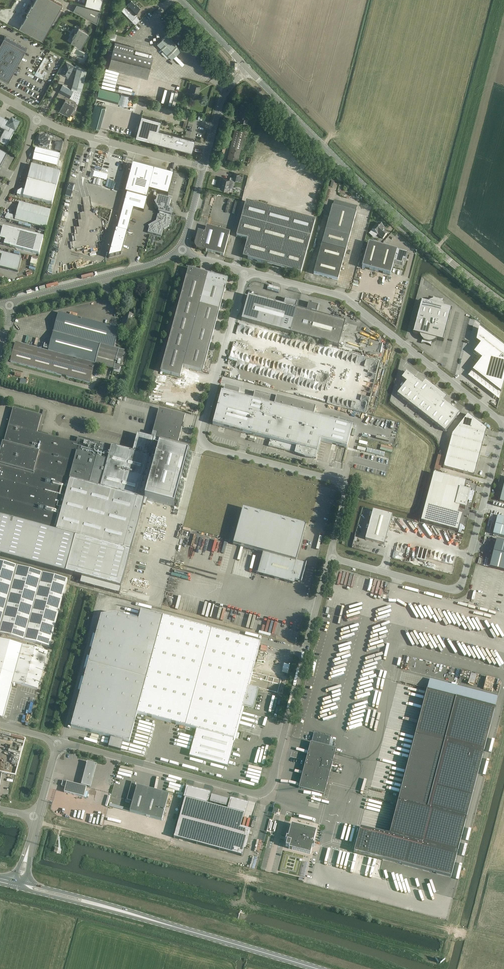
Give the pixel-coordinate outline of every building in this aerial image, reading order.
[(24,29),(43,40),(62,4),(54,0),(36,0),(33,5),(32,4),(27,14),(28,14),(23,23),(22,22),(20,27),(24,29)] [(85,4),(100,8),(102,0),(87,0),(85,4)] [(126,6),(131,12),(127,16),(129,17),(132,21),(136,24),(138,22),(140,20),(136,16),(134,14),(140,8),(137,5),(137,6),(131,1),(126,6)] [(97,24),(101,11),(77,4),(74,10),(97,24)] [(81,47),(89,33),(78,27),(76,31),(73,36),(74,37),(71,41),(81,47)] [(108,37),(111,38),(116,40),(117,34),(117,33),(109,31),(108,37)] [(166,35),(158,44),(164,50),(161,53),(164,55),(167,58),(170,56),(172,58),(180,49),(166,35)] [(10,79),(27,48),(5,36),(3,40),(0,38),(0,79),(8,83),(10,79)] [(115,42),(114,47),(109,46),(104,67),(147,78),(153,58),(133,53),(134,47),(115,42)] [(60,73),(61,73),(61,75),(63,76),(65,76),(68,77),(75,65),(66,61),(60,73)] [(35,75),(39,77),(44,80),(48,74),(46,73),(47,72),(39,67),(35,75)] [(77,67),(72,87),(82,89),(87,70),(77,67)] [(145,84),(142,97),(151,99),(155,86),(145,84)] [(189,88),(191,88),(190,95),(197,97),(200,86),(190,84),(189,88)] [(59,92),(69,98),(78,103),(82,89),(72,87),(71,90),(63,85),(59,92)] [(100,88),(98,97),(133,105),(134,96),(100,88)] [(75,106),(75,105),(74,105),(66,100),(65,100),(60,109),(60,110),(63,112),(66,113),(69,115),(70,115),(70,114),(71,114),(72,112),(72,111),(75,106)] [(147,111),(148,103),(141,102),(139,110),(147,111)] [(249,106),(241,105),(238,115),(242,116),(240,122),(247,123),(249,114),(247,113),(249,106)] [(155,107),(154,113),(173,118),(175,112),(155,107)] [(4,131),(5,131),(0,140),(0,144),(6,147),(13,135),(15,131),(19,123),(13,120),(12,119),(10,121),(9,123),(0,118),(0,128),(4,131)] [(150,127),(146,140),(160,143),(178,148),(191,151),(194,139),(182,136),(172,134),(159,130),(150,127)] [(235,128),(227,160),(237,162),(238,158),(239,155),(240,152),(240,150),(245,132),(245,130),(235,128)] [(39,144),(38,146),(43,147),(47,148),(49,149),(50,147),(51,143),(48,142),(49,139),(46,138),(46,136),(43,135),(42,136),(41,136),(41,137),(40,137),(39,141),(41,142),(40,144),(39,144)] [(60,142),(55,141),(55,144),(56,144),(55,150),(60,151),(63,141),(60,141),(60,142)] [(33,160),(38,161),(57,166),(60,155),(36,148),(33,160)] [(238,232),(236,237),(248,240),(243,258),(301,274),(302,269),(311,237),(315,221),(325,180),(256,162),(246,202),(241,218),(238,232)] [(17,196),(52,205),(60,173),(31,165),(25,191),(21,190),(21,192),(19,193),(18,192),(17,196)] [(112,247),(109,258),(121,255),(123,250),(124,244),(126,239),(127,233),(130,221),(134,209),(144,212),(147,199),(149,191),(168,196),(171,186),(173,176),(168,174),(164,173),(160,172),(154,170),(148,169),(148,168),(144,167),(140,166),(140,167),(133,165),(130,175),(125,193),(127,194),(123,206),(120,218),(117,231),(116,230),(115,236),(113,241),(112,247)] [(239,176),(239,174),(234,173),(233,179),(241,181),(242,176),(239,176)] [(102,186),(103,180),(94,178),(93,184),(102,186)] [(232,180),(227,179),(223,178),(222,182),(222,184),(221,184),(220,188),(227,190),(229,184),(232,184),(232,180)] [(65,195),(66,196),(71,197),(74,186),(68,184),(65,195)] [(171,200),(166,199),(157,197),(156,202),(154,203),(159,211),(158,213),(159,213),(159,215),(158,214),(156,221),(148,226),(149,227),(148,233),(161,236),(163,230),(171,225),(170,224),(171,218),(170,218),(171,216),(172,216),(174,215),(169,207),(171,200)] [(338,281),(346,252),(356,213),(357,207),(334,201),(333,206),(332,206),(313,274),(338,281)] [(7,214),(5,218),(5,219),(6,219),(12,221),(26,224),(26,225),(27,225),(27,224),(46,228),(51,211),(24,204),(20,202),(16,216),(8,214),(7,214)] [(379,223),(372,230),(378,235),(383,239),(388,234),(382,229),(384,228),(379,223)] [(39,254),(43,237),(36,235),(20,231),(3,226),(0,237),(0,244),(39,254)] [(198,231),(195,243),(194,244),(194,245),(195,246),(195,247),(195,248),(196,248),(197,249),(198,250),(199,250),(206,252),(206,251),(224,256),(230,232),(207,226),(205,233),(197,231),(198,231)] [(369,243),(362,268),(390,275),(394,263),(403,265),(404,261),(406,261),(408,253),(397,250),(396,251),(369,243)] [(18,273),(22,258),(0,253),(0,268),(18,273)] [(185,281),(163,361),(183,367),(189,345),(200,303),(208,274),(188,269),(186,276),(185,281)] [(208,274),(200,303),(220,308),(228,279),(208,274)] [(244,312),(241,320),(338,347),(345,322),(316,314),(318,306),(311,305),(312,303),(309,303),(306,312),(295,309),(297,302),(285,299),(284,305),(272,302),(267,301),(248,296),(246,304),(244,312)] [(413,333),(420,335),(420,336),(420,337),(421,338),(421,339),(422,340),(421,343),(423,343),(425,343),(426,343),(428,344),(430,345),(431,346),(432,342),(433,342),(434,341),(435,340),(436,339),(443,341),(451,310),(452,310),(452,309),(445,307),(444,306),(444,305),(443,304),(442,303),(443,300),(443,299),(441,300),(440,300),(438,299),(436,299),(435,298),(433,297),(432,300),(431,301),(430,302),(429,302),(428,303),(421,301),(421,302),(413,333)] [(200,303),(189,345),(208,351),(220,308),(200,303)] [(120,329),(58,313),(48,351),(15,343),(10,362),(90,383),(95,364),(120,371),(125,351),(115,348),(119,333),(120,329)] [(122,324),(120,329),(119,333),(121,334),(122,331),(127,333),(129,327),(130,328),(133,316),(126,314),(123,324),(122,324)] [(482,336),(481,339),(484,341),(479,352),(485,355),(478,367),(485,371),(502,382),(503,375),(503,346),(483,331),(482,332),(482,334),(483,335),(482,336)] [(189,345),(183,367),(203,372),(208,351),(189,345)] [(357,360),(356,363),(362,365),(361,367),(364,367),(367,356),(349,352),(348,357),(353,359),(357,360)] [(376,373),(379,361),(370,359),(369,363),(372,364),(370,371),(376,373)] [(163,361),(160,372),(175,376),(180,377),(183,367),(163,361)] [(401,378),(406,382),(412,387),(417,380),(407,372),(401,378)] [(415,394),(423,384),(417,380),(412,387),(410,389),(415,394)] [(403,399),(410,389),(412,387),(406,382),(397,394),(403,399)] [(431,406),(438,396),(423,384),(415,394),(421,398),(428,404),(431,406)] [(410,389),(403,399),(408,403),(415,394),(410,389)] [(221,392),(213,425),(270,440),(268,446),(295,453),(294,454),(305,458),(316,460),(318,452),(317,452),(320,441),(347,448),(352,426),(312,415),(314,407),(255,392),(253,400),(221,392)] [(415,394),(408,403),(414,407),(421,398),(415,394)] [(431,406),(436,410),(443,400),(438,396),(431,406)] [(421,413),(428,404),(421,398),(414,407),(421,413)] [(436,410),(441,414),(448,405),(443,400),(436,410)] [(436,410),(431,406),(428,404),(421,413),(428,419),(436,410)] [(441,414),(447,418),(452,423),(460,413),(448,405),(441,414)] [(65,573),(70,575),(81,578),(80,584),(119,594),(143,506),(146,507),(147,501),(174,508),(181,481),(188,455),(187,454),(189,448),(177,445),(173,443),(160,440),(151,438),(140,435),(137,434),(133,452),(112,446),(100,443),(78,437),(76,444),(48,436),(40,434),(37,433),(38,431),(42,416),(13,408),(0,457),(0,556),(65,573)] [(185,416),(180,414),(159,409),(155,423),(181,430),(182,428),(184,425),(183,424),(185,416)] [(436,410),(428,419),(434,423),(441,414),(436,410)] [(434,423),(439,428),(447,418),(441,414),(434,423)] [(468,415),(458,427),(469,430),(485,434),(487,429),(468,415)] [(445,432),(452,423),(447,418),(439,428),(445,432)] [(152,437),(151,438),(160,440),(173,443),(177,445),(178,443),(181,430),(155,423),(153,433),(152,437)] [(452,437),(483,445),(485,434),(469,430),(458,427),(452,435),(452,437)] [(392,444),(394,436),(385,434),(384,442),(392,444)] [(452,437),(449,447),(480,455),(483,445),(452,437)] [(449,447),(446,457),(477,466),(480,455),(449,447)] [(366,452),(384,457),(385,453),(367,448),(366,452)] [(434,469),(439,471),(443,456),(438,455),(434,469)] [(477,466),(446,457),(443,468),(474,476),(477,466)] [(434,474),(421,522),(458,532),(462,515),(458,514),(459,507),(465,509),(470,492),(464,490),(466,483),(434,474)] [(237,530),(233,545),(263,553),(258,569),(257,574),(290,583),(291,581),(292,582),(292,583),(293,584),(294,583),(295,583),(295,580),(297,581),(301,582),(306,564),(296,562),(301,542),(306,525),(243,508),(237,530)] [(392,516),(373,511),(365,539),(384,545),(392,516)] [(493,534),(503,537),(503,518),(498,516),(493,534)] [(497,539),(490,566),(503,570),(503,541),(497,539)] [(0,561),(0,634),(50,647),(68,579),(0,561)] [(72,722),(71,727),(103,735),(101,742),(115,746),(117,739),(129,743),(137,714),(196,730),(189,756),(228,767),(235,743),(233,742),(243,706),(251,709),(253,708),(258,691),(257,689),(248,687),(260,643),(255,642),(141,611),(139,621),(115,614),(101,616),(92,651),(88,664),(72,722)] [(3,718),(13,683),(38,689),(48,652),(0,639),(0,717),(3,718)] [(466,685),(491,690),(494,678),(464,672),(463,678),(467,679),(466,685)] [(360,827),(354,852),(451,877),(457,853),(458,853),(457,853),(466,819),(467,819),(467,818),(466,818),(483,753),(495,708),(427,691),(415,735),(398,801),(389,835),(384,833),(384,834),(360,827)] [(314,733),(312,741),(332,746),(333,740),(330,740),(331,737),(314,733)] [(311,742),(299,788),(324,795),(336,749),(311,742)] [(87,761),(81,784),(90,787),(97,764),(87,761)] [(84,797),(86,787),(63,781),(61,785),(62,786),(65,787),(64,792),(84,797)] [(133,801),(130,809),(130,812),(175,824),(176,822),(162,818),(169,794),(137,786),(136,791),(134,790),(136,783),(132,782),(127,800),(133,801)] [(187,789),(174,837),(242,856),(248,831),(249,832),(257,803),(247,800),(246,804),(231,800),(228,810),(207,804),(209,794),(187,789)] [(226,807),(228,800),(212,795),(210,803),(226,807)] [(316,831),(291,824),(288,837),(286,837),(286,840),(287,841),(286,846),(289,847),(289,849),(310,854),(312,847),(314,848),(315,844),(313,843),(316,831)] [(326,859),(325,865),(342,868),(343,864),(346,865),(347,859),(341,857),(343,852),(336,850),(336,851),(333,850),(332,855),(330,854),(329,859),(326,859)]
